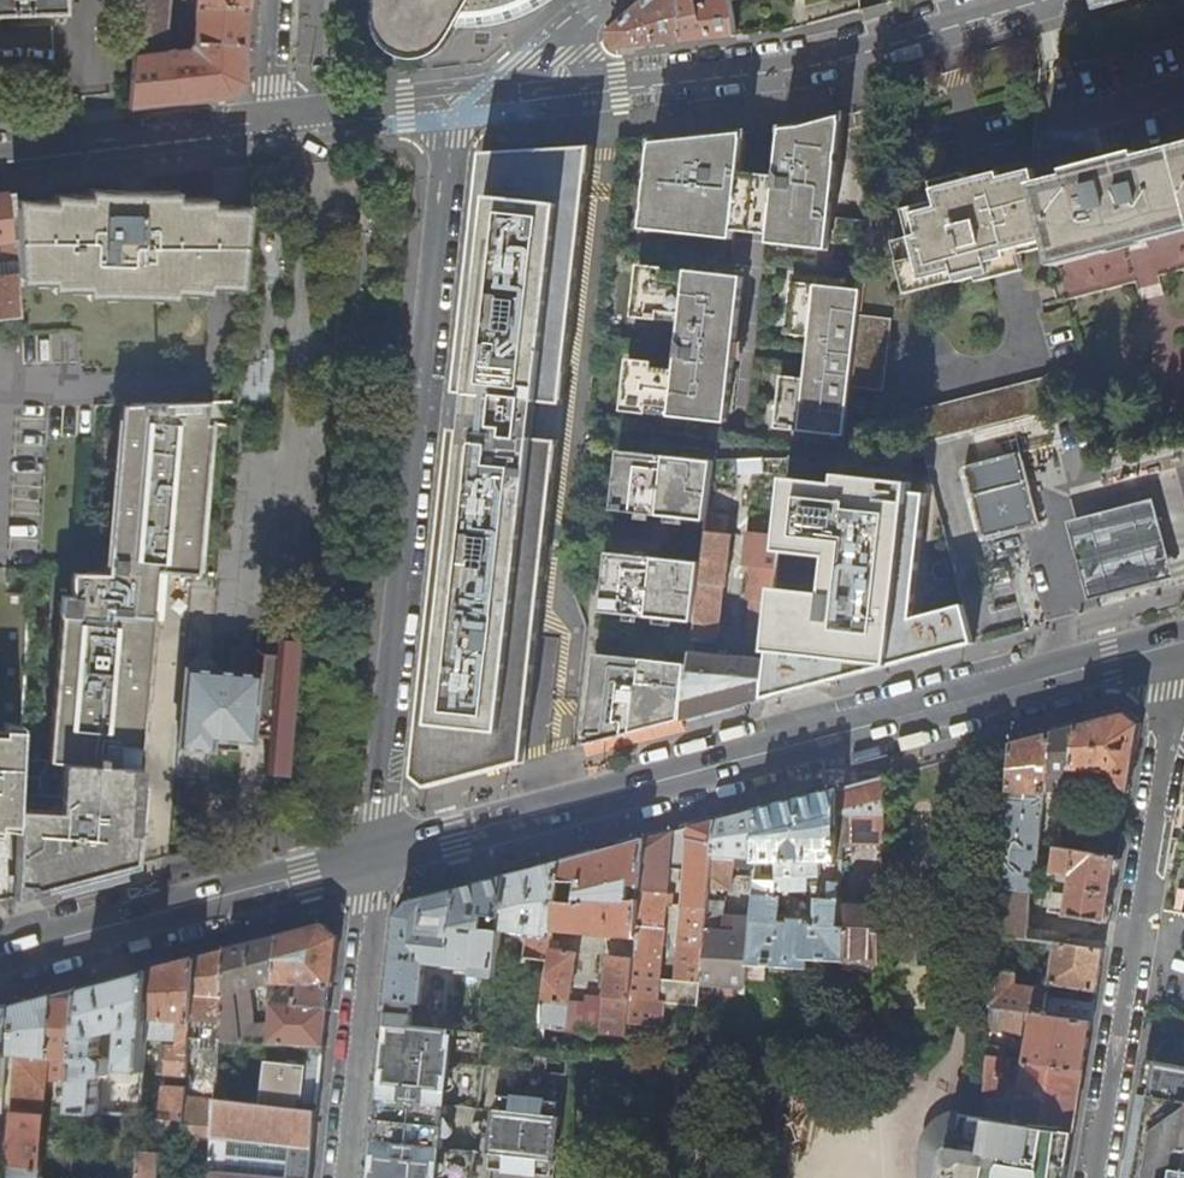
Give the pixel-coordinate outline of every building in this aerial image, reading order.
[(62,7),(61,0),(0,0),(0,10),(62,7)] [(182,37),(181,47),(157,49),(158,39),(167,40),(171,0),(139,0),(129,107),(186,100),(231,95),(245,81),(247,41),(194,38),(189,38),(182,37)] [(190,1),(183,0),(182,19),(195,19),(195,29),(182,32),(182,37),(189,38),(194,38),(247,41),(248,22),(249,5),(196,1),(190,1)] [(379,25),(379,29),(381,33),(384,39),(389,47),(395,53),(403,57),(411,59),(419,60),(426,58),(433,56),(438,54),(444,50),(448,45),(452,40),(459,27),(474,0),(379,0),(379,25)] [(459,27),(468,28),(475,28),(487,27),(498,25),(508,23),(519,19),(527,16),(537,11),(550,4),(556,0),(474,0),(459,27)] [(689,40),(682,0),(648,0),(611,33),(620,49),(654,45),(689,40)] [(689,40),(693,40),(714,38),(739,36),(735,0),(717,0),(701,2),(700,0),(682,0),(689,40)] [(748,133),(655,143),(645,230),(736,240),(737,231),(773,235),(772,244),(831,251),(847,116),(806,126),(785,129),(779,177),(743,173),(748,133)] [(1039,183),(1053,238),(1061,266),(1183,233),(1183,144),(1144,155),(1143,150),(1070,169),(1071,174),(1039,183)] [(504,766),(525,761),(539,636),(561,441),(538,439),(542,402),(565,404),(595,147),(563,149),(515,151),(484,152),(457,392),(490,396),(486,433),(453,429),(450,456),(444,510),(440,554),(437,576),(415,774),(430,786),(463,777),(490,770),(504,766)] [(1028,245),(1053,238),(1039,183),(1035,168),(1034,168),(1003,177),(1001,171),(982,176),(935,188),(938,202),(904,211),(911,238),(893,243),(906,295),(990,274),(987,263),(1002,259),(1007,257),(1006,251),(1028,245)] [(17,207),(17,193),(0,195),(0,240),(4,239),(6,261),(0,262),(0,318),(21,316),(20,278),(17,207)] [(52,206),(17,207),(20,278),(51,278),(51,283),(86,284),(86,290),(175,292),(175,286),(210,286),(211,279),(245,280),(252,211),(212,210),(212,204),(178,203),(178,197),(88,195),(87,200),(52,200),(52,206)] [(666,269),(641,266),(635,318),(661,321),(662,312),(684,314),(683,323),(677,370),(655,368),(656,363),(630,360),(624,412),(650,415),(651,405),(673,408),(672,418),(729,424),(745,278),(689,271),(688,277),(666,274),(666,269)] [(863,291),(793,283),(787,335),(811,338),(806,380),(782,377),(776,429),(847,437),(852,389),(860,316),(863,291)] [(662,312),(661,321),(683,323),(684,314),(662,312)] [(891,320),(860,316),(852,389),(883,392),(891,320)] [(915,412),(923,443),(928,442),(1011,420),(1062,406),(1053,375),(1015,385),(915,412)] [(490,396),(457,392),(455,416),(453,429),(486,433),(490,396)] [(141,745),(142,745),(152,616),(159,617),(161,576),(161,569),(195,572),(212,422),(208,422),(210,400),(124,403),(109,571),(71,571),(71,574),(70,574),(70,592),(71,592),(71,595),(60,594),(53,723),(68,725),(66,762),(104,764),(106,743),(141,745)] [(561,441),(565,404),(542,402),(538,439),(561,441)] [(673,408),(651,405),(650,415),(672,418),(673,408)] [(620,452),(613,511),(707,522),(714,462),(620,452)] [(1018,453),(966,466),(983,537),(1036,523),(1018,453)] [(762,473),(785,476),(787,457),(764,457),(762,473)] [(835,482),(785,478),(779,536),(778,550),(828,555),(824,593),(774,588),(763,698),(784,693),(808,687),(898,663),(961,647),(975,643),(965,604),(912,617),(924,491),(908,489),(909,480),(836,473),(835,482)] [(1093,602),(1172,582),(1161,540),(1150,498),(1071,519),(1083,561),(1093,602)] [(734,534),(732,534),(708,531),(697,622),(691,678),(686,719),(730,707),(763,698),(774,588),(776,566),(778,550),(779,536),(747,532),(743,563),(751,564),(748,599),(756,600),(749,658),(706,652),(708,633),(720,636),(726,587),(727,587),(734,534)] [(602,613),(696,624),(702,564),(608,553),(602,613)] [(272,771),(294,771),(298,633),(277,632),(272,771)] [(189,663),(189,667),(185,667),(178,745),(212,748),(213,736),(252,740),(260,654),(256,648),(234,646),(232,670),(216,670),(216,665),(211,660),(196,658),(189,663)] [(685,719),(691,666),(597,655),(587,745),(613,738),(661,725),(685,719)] [(1118,790),(1130,792),(1141,724),(1128,712),(1079,725),(1074,769),(1073,769),(1070,795),(1080,797),(1083,771),(1099,773),(1097,787),(1111,789),(1110,796),(1117,797),(1118,790)] [(68,725),(53,723),(51,761),(66,762),(68,725)] [(1058,802),(1069,803),(1070,795),(1073,769),(1074,769),(1079,725),(1053,732),(1048,788),(1060,790),(1058,802)] [(19,823),(21,795),(24,740),(23,740),(24,728),(3,727),(3,732),(0,731),(0,822),(19,823)] [(1007,791),(1047,795),(1048,788),(1053,732),(1029,738),(1011,743),(1007,791)] [(125,764),(140,765),(141,745),(106,743),(104,764),(125,765),(125,764)] [(64,797),(21,795),(19,823),(15,897),(44,889),(74,881),(127,867),(138,865),(141,831),(131,830),(135,783),(139,783),(140,765),(125,764),(125,765),(104,764),(66,762),(64,797)] [(843,842),(884,843),(886,776),(856,784),(838,789),(836,862),(842,862),(843,862),(843,842)] [(131,830),(141,831),(145,784),(139,783),(135,783),(131,830)] [(810,959),(843,960),(844,951),(845,951),(846,939),(841,928),(841,900),(842,862),(836,862),(838,789),(794,800),(760,809),(757,863),(758,863),(778,863),(777,882),(756,881),(750,965),(810,968),(810,959)] [(1047,795),(1007,791),(1000,888),(1031,892),(1039,893),(1040,876),(1047,795)] [(1078,805),(1080,797),(1070,795),(1069,803),(1069,804),(1078,805)] [(1095,807),(1078,805),(1069,804),(1067,819),(1093,822),(1095,807)] [(748,867),(757,868),(758,863),(757,863),(760,809),(740,814),(718,820),(712,889),(733,890),(735,858),(749,859),(748,867)] [(1093,822),(1067,819),(1064,846),(1090,850),(1093,822)] [(646,839),(642,887),(641,901),(637,939),(636,958),(630,1025),(665,1027),(667,1004),(702,1007),(704,983),(711,901),(712,889),(718,820),(693,827),(683,829),(675,832),(646,839)] [(630,886),(642,887),(646,839),(623,846),(588,855),(561,862),(554,929),(637,939),(641,901),(637,901),(638,895),(630,894),(630,886)] [(1074,877),(1068,916),(1108,923),(1113,889),(1119,856),(1064,847),(1058,846),(1054,873),(1055,874),(1074,877)] [(1181,851),(1176,878),(1171,910),(1183,912),(1183,851),(1181,851)] [(902,857),(884,856),(882,895),(900,895),(902,857)] [(522,1017),(545,1019),(553,940),(554,929),(561,862),(535,869),(508,876),(502,929),(528,931),(525,948),(535,949),(534,958),(524,957),(524,960),(523,968),(518,968),(516,968),(515,976),(526,977),(522,1017)] [(778,863),(758,863),(757,868),(757,876),(756,881),(777,882),(778,863)] [(704,983),(748,986),(750,965),(756,881),(757,876),(740,875),(737,912),(741,916),(740,934),(722,933),(724,902),(711,901),(704,983)] [(448,972),(496,977),(496,974),(502,929),(508,876),(456,889),(411,901),(400,916),(392,999),(417,1001),(423,1002),(428,963),(448,966),(448,972)] [(1047,877),(1040,876),(1039,893),(1038,894),(1045,895),(1047,877)] [(1026,940),(1031,892),(1000,888),(997,936),(1026,940)] [(868,902),(841,900),(841,928),(846,939),(845,951),(852,952),(852,958),(862,959),(863,952),(881,952),(882,896),(869,896),(868,902)] [(280,997),(273,996),(269,1043),(291,1044),(325,1046),(329,1003),(337,937),(324,926),(298,932),(278,938),(274,982),(301,985),(300,998),(295,997),(294,1004),(280,1003),(280,997)] [(268,989),(273,990),(274,982),(278,938),(250,945),(227,951),(219,1042),(238,1043),(239,1043),(232,993),(268,985),(268,989)] [(1077,938),(1076,945),(1103,949),(1104,942),(1077,938)] [(569,1032),(629,1038),(630,1025),(636,958),(610,956),(607,997),(591,995),(590,1004),(573,1002),(579,952),(560,950),(561,941),(553,940),(545,1019),(544,1026),(570,1028),(569,1032)] [(1050,984),(1096,992),(1098,983),(1103,949),(1076,945),(1055,942),(1050,984)] [(189,1047),(218,1050),(219,1042),(227,951),(196,959),(189,1047)] [(1005,953),(996,952),(994,971),(1008,973),(1007,986),(1014,987),(1016,968),(1004,966),(1005,953)] [(158,1073),(187,1076),(189,1047),(196,959),(175,965),(151,971),(146,1036),(172,1039),(173,1030),(179,1031),(177,1046),(161,1045),(158,1073)] [(83,989),(76,1084),(74,1111),(76,1111),(96,1113),(98,1080),(107,1074),(108,1062),(100,1055),(101,1037),(116,1030),(116,1028),(124,1028),(121,1068),(144,1071),(146,1036),(151,971),(124,979),(83,989)] [(1050,992),(1014,987),(1007,986),(1008,973),(994,971),(992,1009),(1025,1014),(1034,1015),(1091,1023),(1094,1003),(1049,996),(1050,992)] [(232,993),(239,1043),(245,1043),(248,1042),(259,1043),(269,1043),(273,996),(273,990),(268,989),(268,985),(232,993)] [(54,997),(47,1082),(76,1084),(83,989),(69,993),(54,997)] [(10,1069),(16,1070),(7,1173),(11,1173),(11,1177),(39,1177),(44,1112),(46,1095),(46,1088),(47,1082),(54,997),(31,1003),(9,1009),(5,1055),(17,1056),(17,1063),(10,1062),(10,1069)] [(410,1054),(414,1024),(417,1001),(392,999),(389,1021),(386,1051),(382,1087),(406,1089),(410,1054)] [(432,1003),(423,1002),(417,1001),(414,1024),(423,1025),(430,1026),(432,1003)] [(2,1097),(4,1069),(5,1055),(9,1009),(0,1011),(0,1097),(2,1097)] [(1022,1036),(1025,1014),(992,1009),(989,1042),(998,1043),(999,1033),(1022,1036)] [(1034,1015),(1027,1061),(1084,1069),(1087,1047),(1091,1023),(1034,1015)] [(481,1108),(490,1041),(488,1040),(489,1032),(430,1026),(423,1025),(414,1024),(410,1054),(406,1089),(396,1171),(422,1174),(442,1177),(473,1177),(476,1150),(445,1146),(446,1138),(436,1137),(439,1111),(450,1113),(450,1104),(481,1108)] [(258,1057),(259,1043),(248,1042),(245,1043),(239,1043),(238,1043),(219,1042),(218,1050),(216,1080),(215,1086),(214,1099),(240,1102),(318,1110),(320,1091),(325,1046),(291,1044),(290,1058),(296,1059),(295,1072),(243,1068),(244,1055),(258,1057)] [(1005,1049),(989,1047),(988,1055),(1005,1058),(1005,1049)] [(17,1056),(5,1055),(4,1069),(10,1069),(10,1062),(17,1063),(17,1056)] [(1005,1095),(1011,1059),(1005,1058),(988,1055),(987,1075),(986,1093),(1005,1095)] [(1156,1060),(1146,1059),(1145,1070),(1128,1171),(1137,1172),(1156,1060)] [(1162,1061),(1156,1060),(1137,1172),(1154,1172),(1160,1091),(1162,1061)] [(1043,1128),(1060,1130),(1073,1133),(1079,1100),(1084,1069),(1027,1061),(1018,1116),(1010,1114),(1009,1122),(1043,1128)] [(1162,1061),(1160,1091),(1183,1093),(1183,1065),(1162,1061)] [(165,1084),(162,1119),(184,1121),(186,1098),(187,1085),(165,1084)] [(373,1172),(395,1174),(396,1171),(406,1089),(382,1087),(378,1131),(373,1172)] [(490,1169),(528,1173),(536,1095),(499,1090),(497,1108),(494,1108),(489,1152),(492,1152),(490,1169)] [(1160,1091),(1154,1172),(1137,1172),(1128,1171),(1127,1177),(1183,1177),(1183,1093),(1160,1091)] [(57,1113),(53,1096),(46,1095),(44,1112),(57,1113)] [(528,1173),(540,1174),(542,1158),(554,1159),(557,1160),(562,1115),(558,1115),(546,1113),(548,1097),(536,1095),(528,1173)] [(546,1113),(558,1115),(561,1098),(548,1097),(546,1113)] [(182,1152),(210,1154),(213,1121),(214,1101),(186,1098),(184,1121),(182,1152)] [(214,1101),(213,1121),(210,1154),(209,1177),(310,1177),(318,1110),(240,1102),(214,1099),(214,1101)] [(1055,1162),(1038,1159),(1043,1128),(1009,1122),(984,1118),(963,1114),(962,1110),(955,1111),(948,1112),(940,1116),(933,1121),(928,1128),(925,1133),(922,1141),(922,1148),(921,1177),(1066,1177),(1068,1164),(1055,1162)] [(95,1150),(137,1153),(137,1150),(139,1117),(98,1113),(95,1150)] [(1060,1130),(1043,1128),(1038,1159),(1055,1162),(1060,1130)] [(137,1150),(137,1153),(136,1177),(159,1177),(160,1151),(137,1150)] [(542,1158),(540,1174),(552,1176),(554,1159),(542,1158)]
